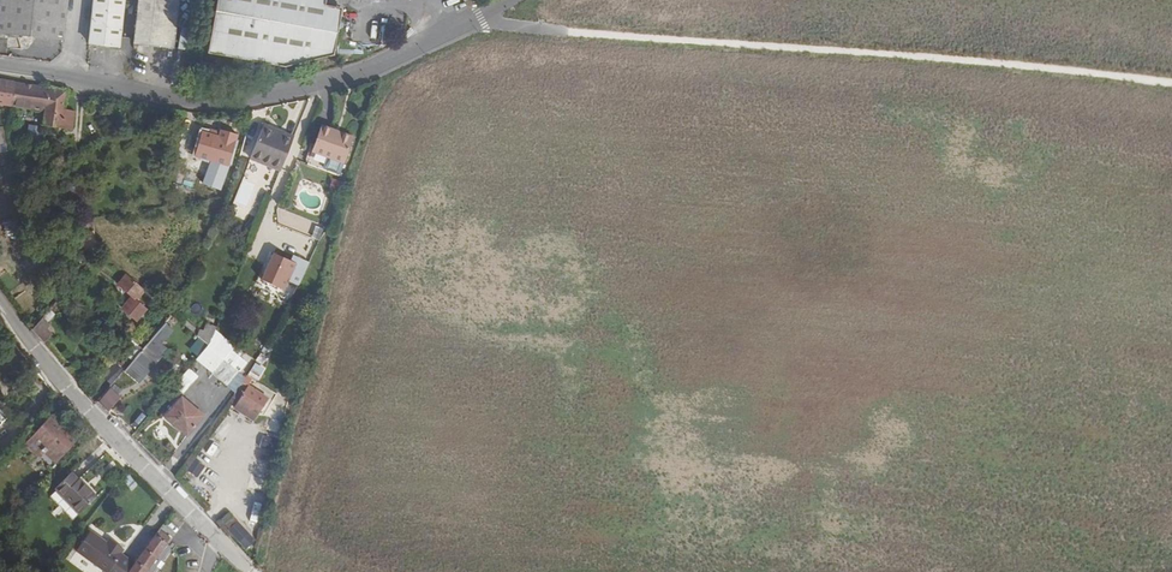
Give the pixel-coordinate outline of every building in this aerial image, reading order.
[(66,0),(0,0),(0,33),(61,40),(66,0)] [(85,44),(116,48),(121,0),(90,0),(85,44)] [(133,45),(165,49),(170,0),(138,0),(133,45)] [(178,0),(170,0),(165,49),(172,49),(178,0)] [(336,8),(324,6),(325,0),(216,0),(206,53),(283,67),(333,54),(337,29),(339,20),(339,19),(334,18),(336,8)] [(200,63),(198,75),(210,76),(211,65),(200,63)] [(0,80),(0,105),(10,106),(14,82),(0,80)] [(14,82),(10,106),(44,112),(42,125),(60,128),(66,91),(14,82)] [(39,141),(40,125),(28,124),(27,141),(39,141)] [(347,158),(352,137),(331,133),(332,127),(320,125),(314,151),(311,164),(344,171),(347,158)] [(331,133),(352,137),(353,132),(332,127),(331,133)] [(279,172),(292,139),(281,135),(280,138),(261,130),(249,159),(279,172)] [(346,178),(339,176),(337,184),(344,186),(346,178)] [(319,239),(323,228),(315,225),(311,236),(319,239)] [(293,254),(290,259),(273,250),(260,278),(285,290),(288,283),(297,288),(309,262),(293,254)] [(138,299),(145,291),(126,274),(117,284),(132,296),(122,309),(136,320),(147,307),(138,299)] [(42,318),(31,330),(43,343),(50,336),(46,331),(51,325),(42,318)] [(132,361),(142,349),(132,341),(122,352),(132,361)] [(132,361),(124,371),(136,382),(159,355),(146,344),(142,349),(132,361)] [(207,345),(195,360),(227,386),(238,372),(207,345)] [(254,363),(248,374),(256,379),(263,368),(254,363)] [(188,367),(173,384),(182,393),(197,376),(188,367)] [(273,392),(252,379),(238,401),(258,414),(273,392)] [(118,395),(109,387),(97,402),(105,410),(118,395)] [(187,437),(204,416),(181,397),(164,417),(187,437)] [(258,414),(238,401),(235,406),(255,419),(258,414)] [(44,448),(59,461),(74,444),(61,432),(63,430),(49,417),(26,444),(37,455),(44,448)] [(261,436),(260,447),(274,449),(275,438),(261,436)] [(215,439),(210,445),(222,454),(227,448),(215,439)] [(44,448),(37,455),(52,468),(59,461),(44,448)] [(256,468),(252,485),(263,487),(267,470),(256,468)] [(55,490),(56,491),(78,515),(97,496),(80,480),(79,481),(72,473),(55,490)] [(121,480),(132,490),(139,483),(128,473),(121,480)] [(78,515),(56,491),(51,497),(73,520),(78,515)] [(240,519),(228,527),(242,547),(254,539),(240,519)] [(121,554),(121,553),(123,550),(109,539),(106,543),(90,532),(76,552),(104,571),(109,571),(121,554)] [(155,535),(127,571),(146,571),(167,544),(155,535)]
